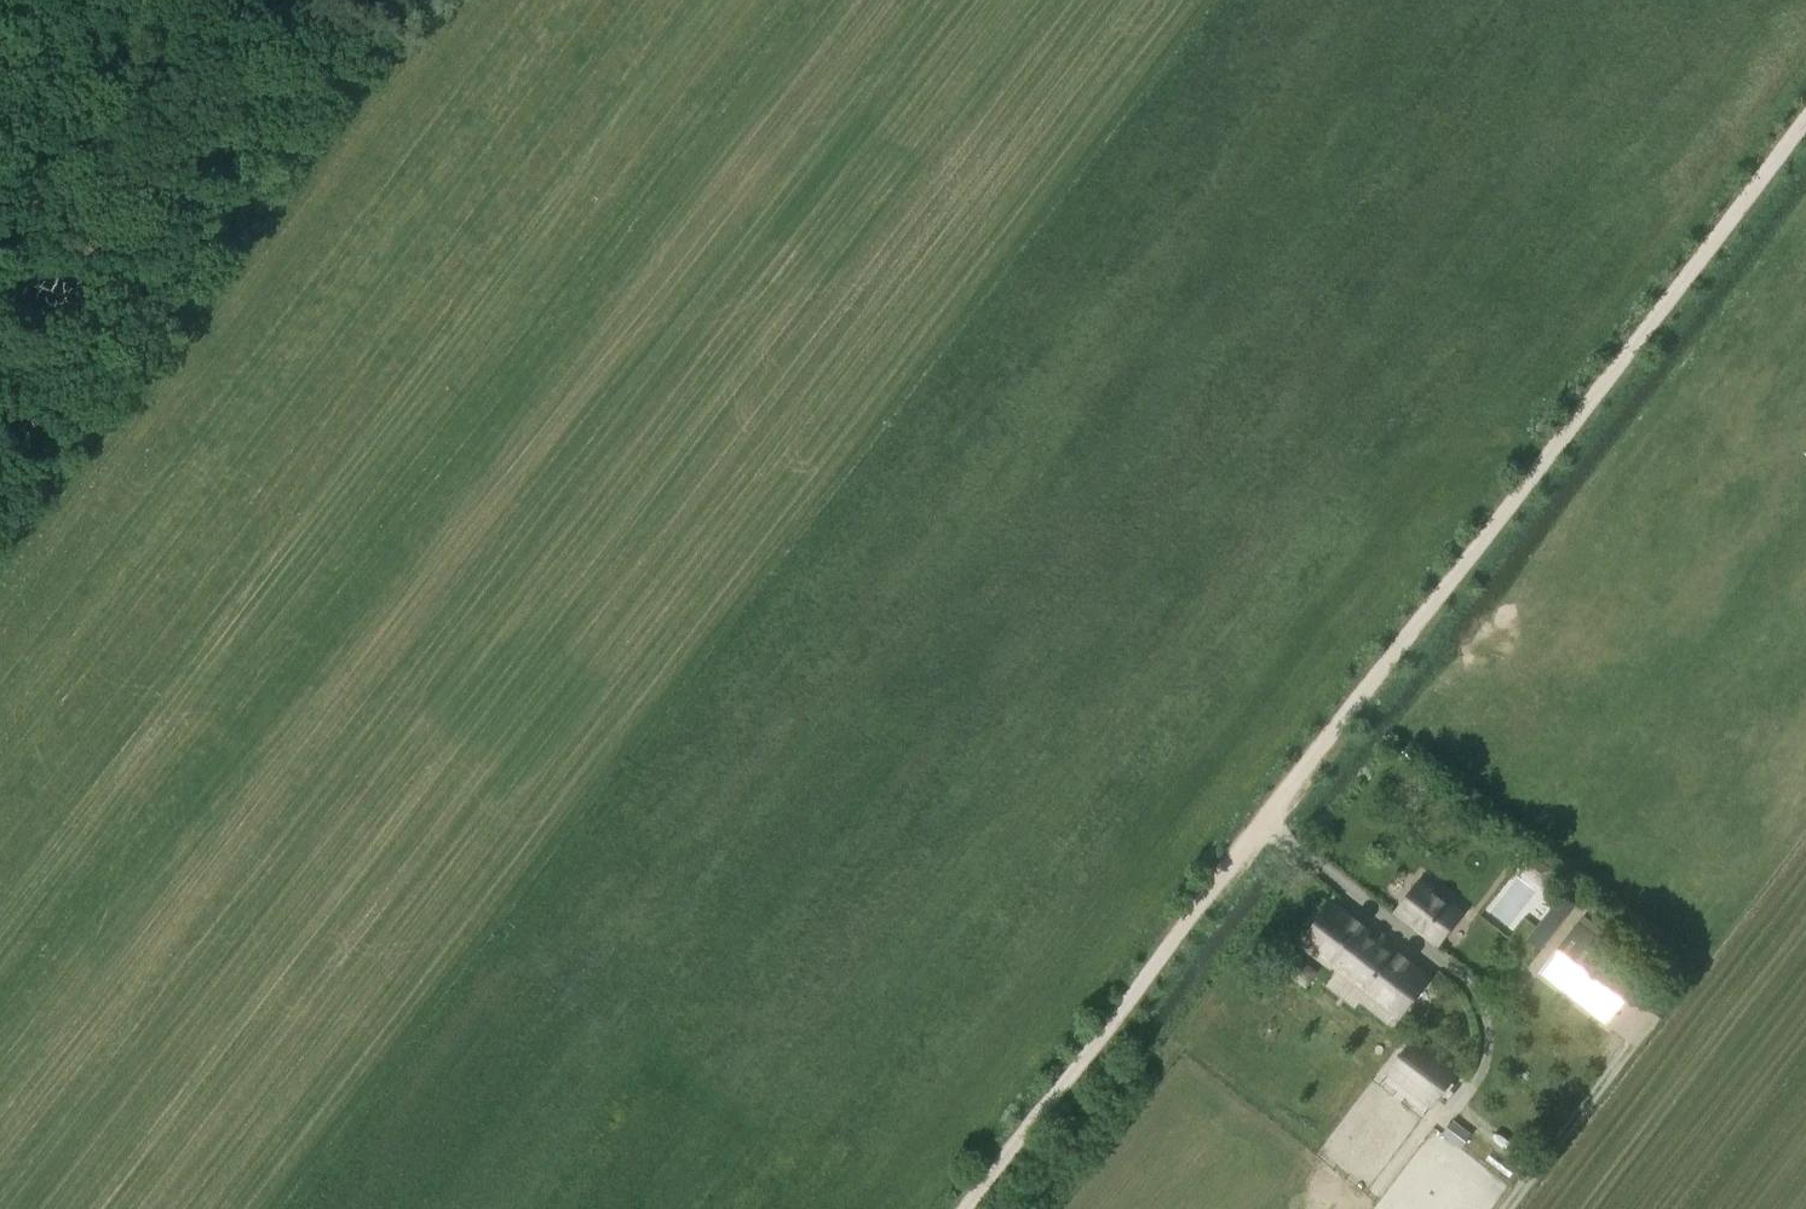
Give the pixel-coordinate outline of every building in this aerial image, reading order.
[(1438,942),(1462,911),(1421,880),(1397,911),(1438,942)] [(1538,926),(1551,937),(1576,905),(1563,894),(1538,926)] [(1398,1016),(1429,976),(1335,903),(1304,943),(1398,1016)] [(1606,1024),(1645,974),(1577,923),(1539,973),(1606,1024)] [(1455,1072),(1412,1038),(1389,1068),(1432,1102),(1455,1072)]
